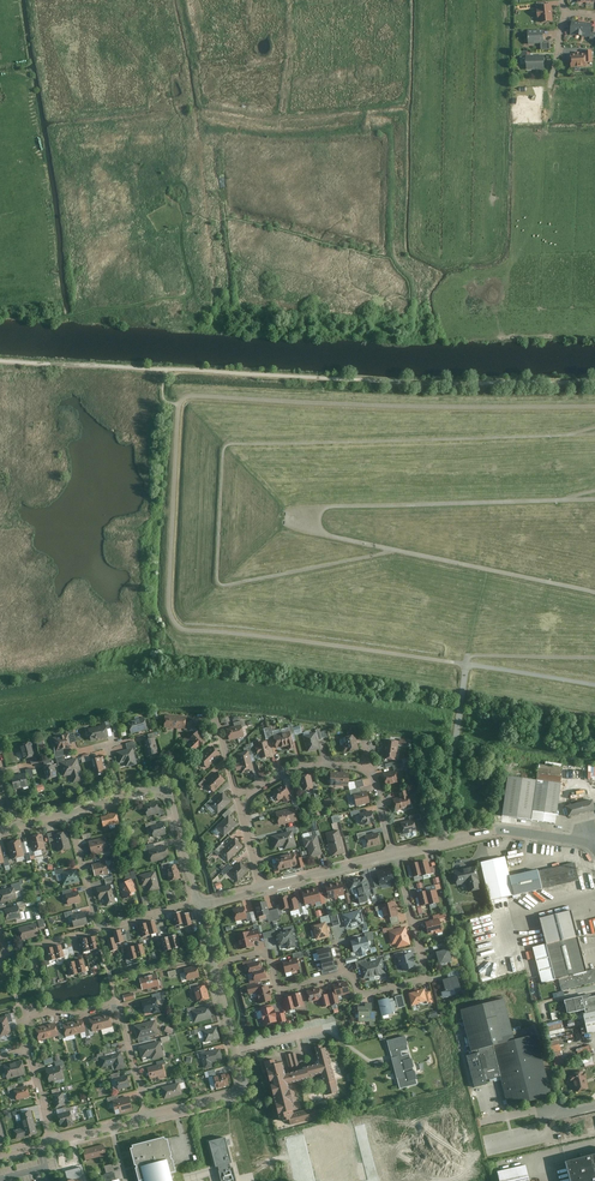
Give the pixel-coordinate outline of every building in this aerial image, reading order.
[(552,4),(547,5),(539,5),(539,7),(539,8),(537,9),(538,18),(540,18),(541,22),(554,21),(552,4)] [(582,36),(583,22),(572,21),(571,35),(582,36)] [(583,22),(582,36),(589,37),(589,40),(594,41),(594,32),(592,32),(593,23),(583,22)] [(544,30),(529,30),(529,44),(540,43),(540,50),(551,50),(551,41),(544,41),(544,30)] [(571,53),(572,67),(587,67),(587,62),(593,62),(593,50),(586,50),(586,53),(571,53)] [(531,55),(527,55),(527,57),(527,70),(545,69),(544,55),(531,55)] [(186,717),(164,716),(163,728),(185,729),(186,717)] [(129,721),(132,734),(148,730),(145,717),(140,718),(139,717),(135,718),(135,719),(129,721)] [(197,725),(192,719),(187,724),(192,730),(197,725)] [(107,725),(88,729),(91,742),(109,737),(113,736),(110,725),(107,726),(107,725)] [(234,726),(226,728),(229,741),(244,737),(241,727),(241,725),(234,726)] [(208,739),(199,729),(195,733),(188,740),(188,741),(197,750),(208,739)] [(188,740),(195,733),(192,731),(183,739),(186,742),(188,741),(188,740)] [(289,732),(281,734),(285,747),(288,746),(289,750),(294,749),(291,735),(290,731),(289,732)] [(320,749),(315,733),(303,736),(307,752),(320,749)] [(69,734),(53,738),(55,746),(56,752),(64,750),(73,748),(72,743),(69,734)] [(285,747),(281,734),(273,736),(274,739),(276,749),(285,747)] [(359,750),(355,735),(342,738),(344,745),(342,746),(341,747),(343,753),(344,754),(359,750)] [(159,754),(155,738),(150,739),(143,741),(147,757),(159,754)] [(271,757),(267,741),(262,742),(261,739),(254,741),(257,755),(259,754),(260,759),(271,757)] [(397,761),(399,742),(385,740),(382,759),(397,761)] [(35,756),(32,742),(20,745),(23,760),(35,756)] [(127,744),(128,749),(133,748),(134,750),(137,750),(135,742),(127,744)] [(56,752),(55,746),(55,749),(55,753),(56,758),(64,757),(64,750),(56,752)] [(207,768),(220,755),(212,746),(201,757),(198,760),(199,762),(207,768)] [(128,749),(117,752),(120,764),(125,763),(126,768),(138,765),(134,750),(133,748),(128,749)] [(249,755),(248,751),(247,751),(236,754),(239,763),(234,764),(236,771),(240,770),(241,774),(253,771),(249,755)] [(197,764),(199,762),(198,760),(201,757),(199,754),(193,760),(197,764)] [(59,762),(65,761),(64,757),(56,758),(58,766),(60,766),(59,762)] [(65,761),(59,762),(60,766),(63,777),(71,775),(73,784),(83,781),(81,773),(82,773),(78,758),(65,761)] [(95,770),(93,770),(95,777),(106,775),(106,771),(108,771),(105,759),(93,761),(95,770)] [(45,767),(43,768),(46,780),(58,777),(54,765),(45,767)] [(34,777),(32,769),(26,770),(27,774),(29,773),(30,778),(34,777)] [(395,771),(383,775),(386,786),(398,783),(395,771)] [(213,792),(225,781),(216,772),(207,782),(204,784),(205,785),(213,792)] [(25,773),(11,777),(15,790),(29,786),(25,773)] [(349,774),(331,773),(331,786),(348,787),(349,774)] [(536,781),(509,778),(502,817),(555,825),(562,776),(537,773),(536,781)] [(312,783),(310,775),(298,778),(302,792),(313,789),(314,789),(312,783)] [(201,789),(205,785),(204,784),(207,782),(203,778),(197,785),(201,789)] [(362,780),(354,782),(356,789),(360,788),(364,787),(362,780)] [(290,795),(284,786),(273,792),(279,802),(282,799),(285,804),(291,800),(288,796),(290,795)] [(351,796),(354,796),(353,795),(361,793),(360,788),(356,789),(350,791),(351,796)] [(396,811),(412,807),(407,790),(398,793),(400,798),(394,799),(396,811)] [(361,793),(353,795),(354,796),(356,807),(370,804),(367,791),(361,793)] [(218,815),(231,801),(222,793),(213,802),(209,806),(210,807),(218,815)] [(209,806),(213,802),(210,800),(204,806),(208,809),(210,807),(209,806)] [(568,818),(594,812),(594,807),(593,801),(565,808),(568,818)] [(155,802),(143,805),(147,817),(159,814),(157,808),(155,802)] [(294,808),(275,812),(279,826),(297,821),(294,808)] [(375,823),(372,811),(360,814),(359,814),(359,815),(362,826),(375,823)] [(107,816),(100,817),(103,828),(109,827),(110,829),(115,828),(114,825),(118,824),(115,813),(107,815),(107,816)] [(237,824),(228,816),(215,829),(216,829),(213,832),(217,836),(220,833),(224,837),(237,824)] [(339,816),(332,818),(334,825),(341,823),(339,816)] [(414,821),(414,820),(410,821),(401,823),(404,835),(411,834),(411,836),(413,837),(416,836),(417,835),(416,832),(417,832),(414,821)] [(153,839),(166,835),(163,823),(156,824),(150,826),(150,827),(153,839)] [(287,833),(271,836),(274,849),(284,847),(284,850),(296,847),(293,834),(292,831),(287,833)] [(345,854),(339,831),(326,834),(332,858),(345,854)] [(72,849),(67,832),(55,835),(54,836),(55,841),(58,853),(72,849)] [(365,836),(367,836),(366,832),(357,835),(359,841),(366,839),(365,836)] [(381,845),(378,833),(367,836),(365,836),(366,839),(368,848),(381,845)] [(46,849),(42,834),(30,837),(33,848),(34,852),(46,849)] [(317,837),(317,835),(311,837),(302,839),(305,848),(307,848),(310,859),(322,855),(317,837)] [(104,838),(87,842),(90,854),(108,850),(106,844),(105,844),(104,838)] [(228,862),(243,847),(234,838),(225,848),(219,854),(220,854),(228,862)] [(25,857),(21,840),(7,844),(11,861),(25,857)] [(219,854),(225,848),(221,845),(214,852),(218,856),(220,854),(219,854)] [(151,863),(169,858),(166,846),(155,849),(148,850),(148,852),(151,863)] [(297,870),(305,868),(302,858),(296,860),(294,854),(275,858),(278,871),(296,867),(297,870)] [(505,859),(479,865),(489,905),(578,883),(574,865),(510,880),(505,859)] [(100,864),(91,866),(94,877),(103,875),(103,876),(109,875),(107,868),(106,868),(105,862),(99,863),(100,864)] [(249,871),(240,862),(229,874),(237,882),(249,871)] [(427,862),(418,864),(421,876),(422,877),(430,875),(427,862)] [(418,864),(418,863),(409,865),(412,878),(421,876),(418,864)] [(168,882),(181,879),(177,865),(170,866),(165,868),(165,869),(168,882)] [(232,868),(229,865),(221,872),(224,876),(232,868)] [(480,890),(474,867),(453,873),(457,886),(466,885),(468,893),(480,890)] [(80,883),(77,869),(64,873),(60,874),(60,875),(63,887),(80,883)] [(395,883),(391,869),(377,873),(378,878),(380,887),(381,886),(395,883)] [(155,872),(138,876),(141,887),(146,886),(148,893),(160,890),(155,872)] [(219,877),(212,881),(217,890),(223,887),(219,877)] [(361,877),(348,881),(350,891),(356,889),(359,900),(370,897),(371,901),(377,900),(374,888),(370,889),(368,881),(361,877)] [(380,887),(378,878),(373,879),(375,889),(381,887),(381,886),(380,887)] [(134,886),(131,880),(117,887),(121,893),(120,893),(123,898),(124,897),(126,900),(132,897),(131,895),(136,892),(133,887),(134,886)] [(341,882),(333,884),(337,900),(339,900),(339,897),(345,896),(341,882)] [(11,885),(12,888),(14,887),(16,892),(21,891),(19,883),(11,885)] [(337,900),(333,884),(325,887),(329,900),(335,899),(335,901),(337,900)] [(110,886),(95,889),(98,901),(113,898),(110,886)] [(0,891),(0,904),(18,900),(16,892),(14,887),(12,888),(0,891)] [(317,888),(310,890),(314,906),(316,906),(315,904),(321,902),(317,888)] [(314,906),(310,890),(302,892),(306,906),(311,905),(312,907),(314,906)] [(68,906),(81,903),(79,892),(72,893),(66,895),(66,896),(68,906)] [(425,894),(425,892),(417,894),(420,907),(428,905),(425,894)] [(434,892),(425,894),(428,905),(429,906),(437,904),(434,892)] [(288,900),(287,896),(277,898),(280,912),(289,909),(288,900)] [(296,899),(288,900),(289,909),(290,913),(298,911),(299,911),(297,902),(296,899)] [(268,912),(265,902),(254,905),(258,918),(267,916),(269,915),(268,912)] [(400,924),(395,903),(375,908),(376,912),(378,912),(379,917),(382,919),(384,919),(385,920),(390,919),(392,926),(400,924)] [(18,907),(4,910),(7,922),(22,919),(19,907),(18,906),(18,907)] [(246,915),(244,907),(232,910),(235,923),(247,920),(247,919),(246,915)] [(277,910),(268,912),(269,915),(267,916),(269,923),(280,920),(277,910)] [(573,910),(541,918),(548,944),(579,936),(573,910)] [(361,911),(343,916),(346,929),(352,928),(353,929),(358,927),(358,926),(364,925),(361,911)] [(75,929),(88,925),(85,913),(74,916),(71,916),(72,917),(75,929)] [(181,916),(180,913),(172,915),(175,928),(183,926),(181,916)] [(188,914),(181,916),(183,926),(184,928),(192,926),(188,914)] [(341,926),(338,915),(330,917),(333,928),(341,926)] [(320,918),(322,924),(326,923),(327,924),(331,923),(329,916),(320,918)] [(439,919),(424,923),(428,936),(442,933),(439,919)] [(154,922),(146,924),(149,937),(157,934),(154,922)] [(322,924),(313,926),(314,931),(312,931),(314,938),(315,937),(316,941),(330,938),(329,933),(330,933),(329,927),(327,927),(327,924),(326,923),(322,924)] [(36,924),(19,929),(22,941),(39,937),(36,924)] [(149,937),(146,924),(139,926),(142,938),(149,937)] [(411,946),(406,927),(394,930),(388,932),(389,933),(392,946),(396,945),(397,949),(411,946)] [(236,936),(240,950),(254,948),(253,944),(254,942),(259,940),(257,930),(236,936)] [(291,930),(275,934),(279,948),(286,946),(287,951),(296,948),(291,930)] [(112,933),(114,939),(115,946),(123,944),(120,931),(112,933)] [(365,934),(366,938),(367,938),(368,942),(375,940),(373,932),(365,934)] [(95,935),(88,937),(91,949),(99,948),(95,935)] [(176,936),(168,939),(171,951),(179,949),(176,936)] [(589,971),(579,936),(548,944),(534,947),(543,983),(560,979),(578,974),(589,971)] [(91,949),(88,937),(80,939),(83,951),(91,949)] [(366,951),(370,950),(368,942),(367,938),(366,938),(362,939),(361,938),(356,940),(351,942),(354,954),(358,953),(359,955),(366,953),(366,951)] [(115,946),(114,939),(106,941),(109,954),(117,952),(115,946)] [(171,951),(168,939),(160,941),(164,954),(171,951)] [(61,944),(54,945),(57,958),(65,956),(61,944)] [(57,958),(54,945),(46,948),(50,961),(57,958)] [(141,946),(134,948),(137,961),(145,959),(141,946)] [(137,961),(134,948),(126,950),(129,963),(137,961)] [(332,959),(329,948),(317,951),(319,962),(320,962),(323,972),(335,969),(333,959),(332,959)] [(451,963),(448,950),(436,953),(439,966),(451,963)] [(528,960),(535,958),(533,950),(526,952),(528,960)] [(398,958),(406,956),(405,951),(394,954),(396,960),(398,959),(398,958)] [(416,969),(412,954),(406,956),(398,958),(398,959),(400,968),(401,967),(403,972),(416,969)] [(494,964),(492,957),(486,958),(486,956),(477,958),(480,968),(494,964)] [(83,958),(76,960),(79,973),(87,971),(83,958)] [(294,960),(282,963),(286,975),(300,971),(297,960),(297,959),(294,960)] [(79,973),(76,960),(68,962),(72,975),(79,973)] [(357,970),(361,969),(360,965),(367,963),(366,960),(355,963),(357,970)] [(383,963),(382,960),(377,961),(371,962),(374,978),(386,975),(383,963)] [(252,974),(261,971),(259,962),(253,963),(246,965),(246,966),(249,975),(252,974)] [(374,978),(371,962),(367,963),(360,965),(361,969),(363,980),(374,978)] [(200,976),(197,966),(184,969),(187,980),(200,976)] [(589,971),(578,974),(581,986),(594,983),(594,970),(589,971)] [(260,980),(267,979),(264,971),(261,971),(252,974),(253,980),(254,982),(260,980)] [(161,988),(156,973),(139,977),(142,990),(155,986),(156,990),(161,988)] [(581,986),(578,974),(560,979),(562,990),(581,986)] [(458,978),(444,981),(447,994),(461,991),(458,978)] [(193,988),(198,986),(197,982),(189,984),(191,992),(194,992),(193,988)] [(347,982),(333,986),(335,994),(336,998),(338,997),(350,994),(347,982)] [(209,998),(206,984),(198,986),(193,988),(194,992),(197,1002),(209,998)] [(249,996),(256,994),(255,991),(259,990),(257,984),(246,987),(249,996)] [(272,1002),(268,987),(259,990),(255,991),(256,994),(259,1006),(272,1002)] [(319,989),(306,992),(309,1003),(321,1000),(322,1000),(321,997),(319,989)] [(408,994),(412,1008),(420,1005),(422,1006),(425,1006),(427,1006),(428,1006),(428,1005),(433,1004),(430,992),(426,993),(425,990),(419,991),(419,990),(415,991),(415,993),(408,994)] [(134,998),(133,992),(123,994),(124,1001),(134,998)] [(304,1007),(300,994),(292,996),(292,998),(295,1010),(304,1007)] [(336,998),(335,994),(329,995),(332,1006),(339,1004),(338,997),(336,998)] [(396,996),(399,1008),(406,1006),(403,994),(396,996)] [(586,1014),(594,1011),(594,996),(592,997),(591,994),(563,1001),(567,1014),(585,1010),(586,1014)] [(152,997),(141,1000),(144,1013),(152,1012),(152,1014),(160,1012),(157,1000),(156,996),(152,997)] [(327,996),(321,997),(322,1000),(321,1000),(323,1009),(331,1007),(327,996)] [(495,1077),(500,1076),(492,1044),(514,1039),(503,997),(460,1009),(471,1053),(465,1055),(474,1088),(487,1085),(485,1079),(495,1077)] [(295,1010),(292,998),(284,1000),(287,1013),(295,1011),(295,1010)] [(394,998),(379,1002),(383,1019),(398,1015),(394,998)] [(196,1008),(191,1010),(191,1011),(194,1022),(212,1018),(209,1005),(196,1008)] [(273,1008),(260,1012),(264,1027),(277,1024),(273,1008)] [(370,1027),(375,1027),(375,1024),(376,1024),(376,1015),(367,1015),(367,1009),(358,1009),(358,1016),(359,1016),(359,1024),(370,1024),(370,1027)] [(586,1014),(584,1014),(582,1014),(587,1033),(594,1031),(594,1011),(586,1014)] [(110,1013),(99,1016),(103,1029),(113,1026),(110,1013)] [(286,1022),(284,1014),(276,1016),(278,1024),(286,1022)] [(7,1015),(6,1016),(0,1017),(0,1036),(12,1033),(9,1022),(7,1015)] [(103,1029),(99,1016),(90,1018),(92,1028),(93,1031),(103,1029)] [(86,1031),(84,1026),(82,1018),(71,1021),(75,1034),(86,1031)] [(157,1020),(135,1026),(138,1038),(160,1033),(157,1020)] [(547,1023),(549,1036),(551,1036),(551,1040),(566,1038),(563,1020),(547,1023)] [(75,1034),(71,1021),(63,1023),(65,1031),(66,1037),(75,1034)] [(56,1022),(46,1024),(49,1038),(59,1035),(58,1030),(56,1022)] [(49,1038),(46,1024),(36,1027),(39,1040),(49,1038)] [(173,1034),(175,1029),(168,1025),(166,1031),(173,1034)] [(205,1042),(220,1038),(217,1026),(206,1029),(202,1030),(202,1031),(205,1042)] [(492,1044),(500,1076),(508,1108),(552,1098),(536,1033),(514,1039),(492,1044)] [(418,1086),(404,1036),(385,1041),(398,1091),(418,1086)] [(559,1039),(549,1042),(556,1066),(566,1063),(559,1039)] [(164,1056),(160,1041),(139,1047),(142,1058),(151,1056),(152,1059),(164,1056)] [(323,1047),(323,1044),(315,1046),(319,1060),(317,1061),(315,1063),(300,1068),(296,1052),(286,1055),(290,1072),(286,1073),(283,1061),(276,1062),(275,1058),(264,1061),(280,1118),(283,1117),(284,1121),(290,1119),(291,1125),(316,1118),(313,1108),(294,1113),(293,1110),(295,1110),(289,1083),(310,1077),(310,1078),(316,1077),(318,1084),(324,1082),(327,1095),(338,1092),(326,1046),(323,1047)] [(590,1046),(578,1048),(579,1055),(591,1053),(590,1046)] [(211,1062),(223,1059),(220,1048),(205,1052),(201,1053),(202,1057),(204,1069),(212,1067),(211,1062)] [(201,1053),(205,1052),(205,1049),(197,1051),(199,1058),(202,1057),(201,1053)] [(98,1058),(100,1058),(100,1056),(106,1055),(105,1050),(97,1054),(98,1058)] [(116,1070),(126,1067),(122,1051),(106,1055),(100,1056),(100,1058),(102,1067),(114,1064),(116,1070)] [(581,1058),(582,1064),(585,1063),(586,1066),(594,1064),(593,1056),(581,1058)] [(7,1079),(26,1074),(22,1060),(4,1064),(6,1072),(7,1079)] [(157,1065),(147,1067),(150,1079),(158,1077),(158,1078),(165,1077),(162,1065),(162,1063),(157,1065)] [(49,1082),(64,1078),(61,1065),(46,1069),(49,1082)] [(213,1076),(216,1075),(215,1069),(207,1071),(209,1077),(213,1076)] [(585,1071),(583,1071),(569,1075),(571,1082),(573,1082),(575,1092),(577,1091),(577,1092),(583,1091),(583,1089),(588,1088),(585,1078),(587,1078),(585,1071)] [(216,1089),(229,1085),(226,1073),(216,1075),(213,1076),(216,1089)] [(119,1089),(130,1086),(130,1084),(131,1083),(129,1077),(128,1076),(128,1075),(121,1077),(116,1078),(116,1079),(119,1089)] [(164,1099),(182,1094),(179,1083),(179,1082),(176,1083),(161,1087),(164,1099)] [(14,1088),(17,1088),(16,1084),(8,1086),(9,1093),(15,1092),(14,1088)] [(17,1100),(30,1097),(27,1085),(17,1088),(14,1088),(15,1092),(17,1100)] [(64,1092),(52,1095),(56,1108),(67,1105),(64,1092)] [(113,1100),(119,1099),(118,1095),(108,1097),(110,1104),(113,1103),(113,1100)] [(117,1114),(133,1110),(130,1096),(119,1099),(113,1100),(113,1103),(117,1114)] [(14,1130),(16,1139),(38,1133),(32,1110),(22,1113),(19,1113),(20,1114),(23,1127),(14,1130)] [(66,1112),(58,1114),(61,1125),(63,1124),(64,1128),(74,1125),(71,1111),(66,1112)] [(572,1123),(564,1124),(564,1127),(561,1127),(562,1134),(565,1133),(566,1136),(574,1135),(572,1123)] [(131,1148),(134,1161),(135,1165),(136,1165),(137,1167),(136,1168),(139,1180),(141,1180),(145,1180),(174,1180),(171,1173),(177,1172),(175,1166),(173,1158),(172,1158),(171,1156),(172,1155),(168,1138),(166,1138),(165,1136),(132,1145),(133,1147),(131,1148)] [(209,1142),(215,1167),(218,1167),(221,1180),(236,1180),(237,1180),(233,1168),(231,1168),(230,1163),(232,1162),(226,1138),(209,1142)] [(104,1144),(83,1150),(86,1160),(101,1156),(101,1157),(107,1156),(104,1144)] [(564,1162),(569,1180),(594,1180),(594,1154),(564,1162)] [(117,1179),(113,1164),(105,1166),(107,1174),(103,1176),(104,1180),(109,1180),(117,1179)] [(525,1166),(497,1172),(499,1180),(529,1180),(525,1166)]
